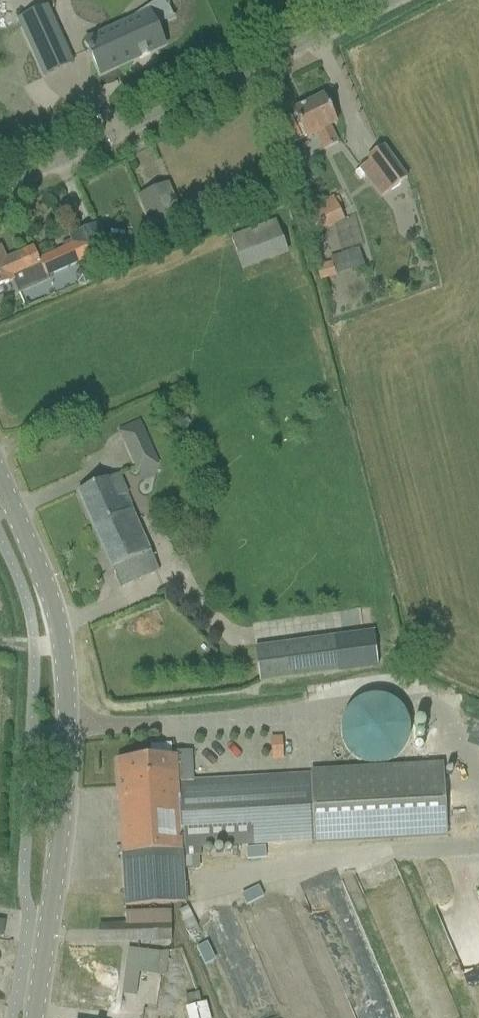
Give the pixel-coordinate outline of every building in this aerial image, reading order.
[(48,6),(19,19),(37,59),(66,46),(48,6)] [(151,15),(87,44),(101,75),(165,46),(151,15)] [(292,112),(294,116),(280,123),(291,145),(316,133),(324,151),(328,149),(337,143),(329,126),(337,123),(324,97),(292,112)] [(370,184),(380,197),(407,178),(384,146),(366,159),(380,177),(370,184)] [(292,178),(295,189),(304,187),(300,175),(298,176),(292,178)] [(138,197),(156,238),(186,225),(168,184),(138,197)] [(305,210),(317,234),(345,221),(333,197),(305,210)] [(275,222),(233,238),(244,270),(287,254),(275,222)] [(38,262),(32,249),(5,261),(0,249),(0,285),(13,280),(17,289),(108,250),(97,225),(70,237),(74,246),(38,262)] [(360,248),(334,255),(339,273),(365,266),(360,248)] [(316,266),(320,281),(336,277),(332,262),(316,266)] [(145,430),(124,440),(137,470),(155,462),(158,461),(145,430)] [(117,499),(128,494),(119,474),(108,479),(108,478),(78,492),(121,588),(159,571),(134,514),(138,512),(136,508),(123,514),(117,499)] [(259,683),(337,672),(332,638),(254,649),(259,683)] [(339,713),(337,726),(341,739),(349,750),(360,756),(374,758),(386,755),(397,747),(404,736),(406,722),(403,709),(395,699),(383,692),(370,690),(357,693),(346,701),(339,713)] [(311,775),(311,776),(193,783),(191,751),(176,752),(176,756),(117,760),(125,907),(185,904),(182,857),(199,856),(199,846),(313,840),(315,840),(315,842),(447,835),(443,768),(311,775)] [(99,926),(99,942),(172,942),(171,925),(99,926)] [(134,972),(158,975),(160,953),(137,950),(134,972)] [(138,993),(156,996),(160,976),(141,973),(138,993)] [(207,1003),(185,1008),(188,1017),(211,1017),(207,1003)]
